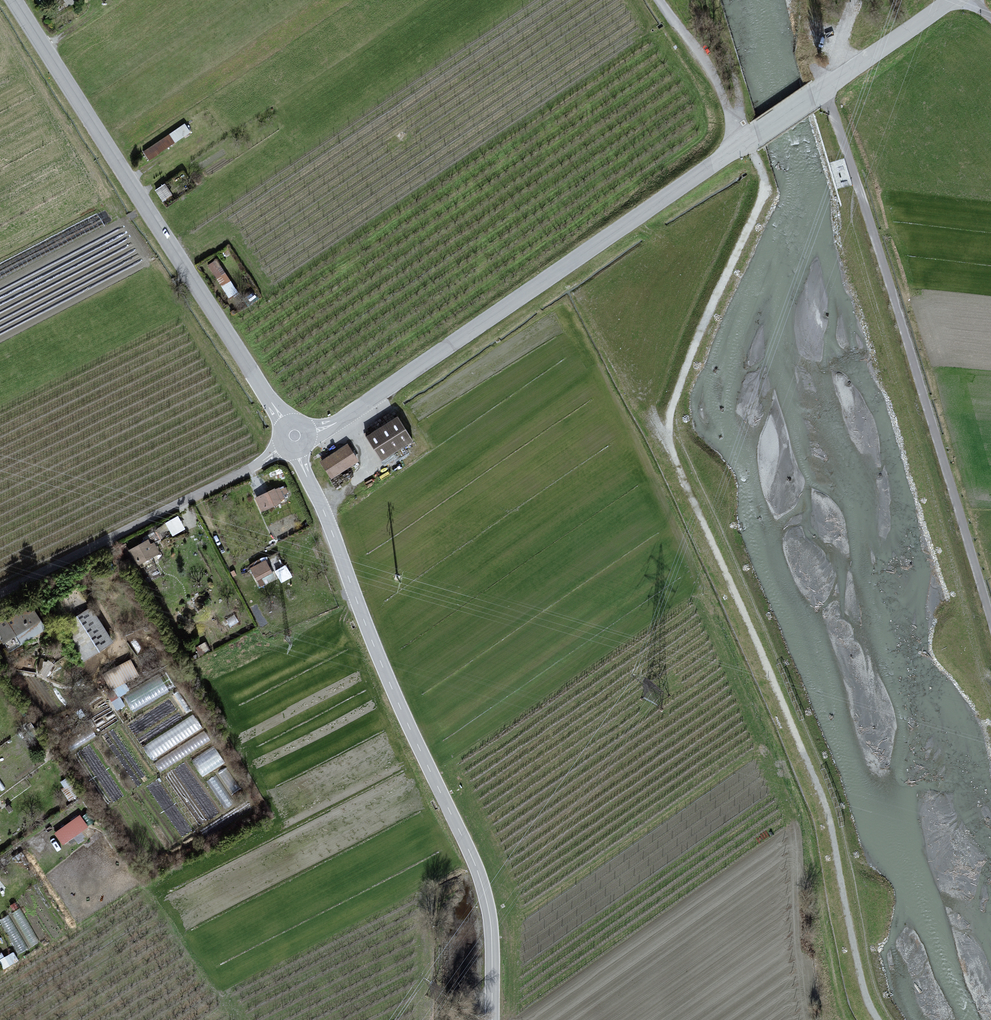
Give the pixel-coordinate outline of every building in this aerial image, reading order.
[(189,132),(184,125),(144,152),(149,160),(189,132)] [(171,195),(164,185),(156,191),(163,200),(171,195)] [(236,292),(217,261),(209,266),(229,296),(236,292)] [(412,440),(398,419),(369,437),(382,458),(412,440)] [(357,461),(347,445),(322,462),(332,478),(357,461)] [(274,490),(256,498),(262,511),(280,502),(279,500),(283,499),(278,489),(275,491),(274,490)] [(187,528),(179,515),(166,522),(174,535),(187,528)] [(148,541),(130,551),(138,565),(160,553),(154,542),(150,545),(148,541)] [(272,572),(266,561),(251,569),(257,579),(272,572)] [(288,575),(283,566),(276,570),(282,582),(288,579),(286,576),(288,575)] [(203,604),(197,595),(192,599),(197,607),(203,604)] [(0,618),(0,635),(11,651),(48,628),(30,600),(0,618)] [(85,660),(115,641),(92,606),(62,625),(85,660)] [(210,650),(206,642),(196,647),(198,650),(197,651),(200,656),(210,650)] [(140,675),(131,659),(103,675),(112,691),(140,675)] [(162,675),(124,695),(132,710),(170,690),(162,675)] [(151,757),(201,725),(194,714),(144,746),(151,757)] [(215,749),(195,759),(202,772),(222,762),(215,749)] [(80,816),(56,833),(63,844),(87,827),(80,816)] [(13,940),(20,937),(9,914),(2,917),(13,940)] [(4,966),(18,959),(14,950),(0,957),(4,966)]
